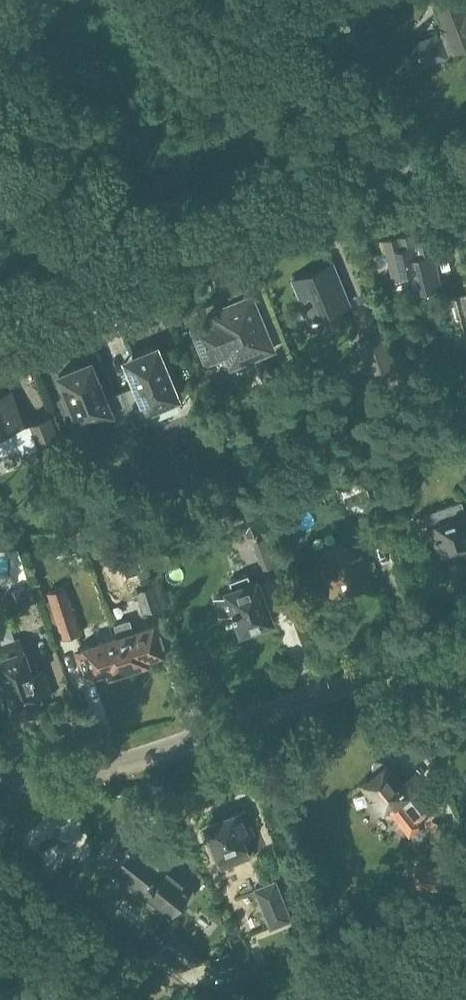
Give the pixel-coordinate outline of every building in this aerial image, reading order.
[(465,11),(461,0),(433,0),(444,30),(415,42),(419,51),(417,52),(419,55),(420,55),(424,64),(446,55),(445,54),(453,51),(453,52),(465,47),(465,11)] [(416,279),(414,280),(418,294),(443,288),(432,241),(415,245),(412,234),(384,240),(394,279),(414,274),(416,279)] [(310,320),(350,304),(333,263),(293,279),(304,305),(301,306),(303,310),(306,309),(310,320)] [(442,298),(448,323),(457,320),(464,345),(465,344),(465,292),(442,298)] [(231,367),(273,349),(252,296),(209,313),(213,321),(192,329),(206,362),(226,354),(231,367)] [(358,342),(368,374),(395,365),(385,333),(358,342)] [(132,419),(142,414),(148,412),(147,410),(178,397),(170,379),(174,377),(175,379),(176,378),(169,361),(168,361),(168,363),(164,365),(157,347),(133,357),(135,364),(128,367),(136,385),(120,391),(132,419)] [(110,412),(116,425),(132,419),(120,391),(105,397),(93,369),(86,372),(83,365),(59,375),(66,393),(62,395),(61,393),(60,394),(68,411),(69,411),(68,409),(72,407),(80,425),(110,412)] [(18,448),(20,454),(36,448),(40,458),(62,450),(50,416),(24,425),(16,403),(12,391),(0,395),(0,455),(18,448)] [(370,496),(366,486),(343,495),(348,506),(370,496)] [(437,511),(442,524),(432,527),(441,554),(465,546),(465,515),(462,502),(437,511)] [(373,504),(350,513),(355,523),(377,514),(373,504)] [(225,514),(233,537),(246,532),(248,537),(263,532),(254,505),(225,514)] [(268,536),(253,542),(263,568),(278,562),(268,536)] [(334,591),(369,579),(356,542),(321,555),(334,591)] [(251,584),(248,574),(229,580),(233,591),(215,597),(222,615),(232,611),(233,615),(236,614),(243,634),(257,629),(256,625),(270,619),(257,582),(251,584)] [(136,589),(141,603),(144,611),(162,604),(156,585),(159,584),(155,575),(140,580),(142,587),(136,589)] [(31,602),(25,585),(8,591),(13,607),(31,602)] [(81,631),(66,586),(47,592),(62,637),(81,631)] [(160,623),(140,629),(136,630),(132,618),(114,624),(118,636),(130,671),(144,667),(143,663),(154,659),(151,650),(167,645),(160,623)] [(117,676),(130,671),(118,636),(78,649),(85,671),(101,666),(104,675),(115,672),(117,676)] [(6,684),(0,686),(0,703),(2,708),(13,704),(14,706),(52,693),(44,670),(35,674),(34,671),(32,671),(20,641),(0,648),(0,650),(6,668),(1,670),(6,684)] [(389,809),(397,820),(409,834),(424,822),(422,819),(437,808),(420,785),(422,783),(415,775),(405,783),(403,781),(400,784),(385,765),(382,762),(377,762),(373,765),(372,769),(375,773),(361,784),(384,813),(389,809)] [(252,831),(245,813),(247,812),(246,809),(207,825),(224,869),(226,868),(225,866),(247,857),(247,860),(250,859),(242,838),(255,833),(254,830),(252,831)] [(449,848),(451,821),(432,820),(430,847),(449,848)] [(132,842),(120,833),(100,859),(112,868),(109,871),(146,900),(168,918),(195,885),(171,867),(135,839),(132,842)] [(452,893),(454,871),(425,868),(423,891),(452,893)] [(254,888),(270,929),(293,920),(276,879),(254,888)] [(235,965),(230,952),(214,958),(219,971),(235,965)]
